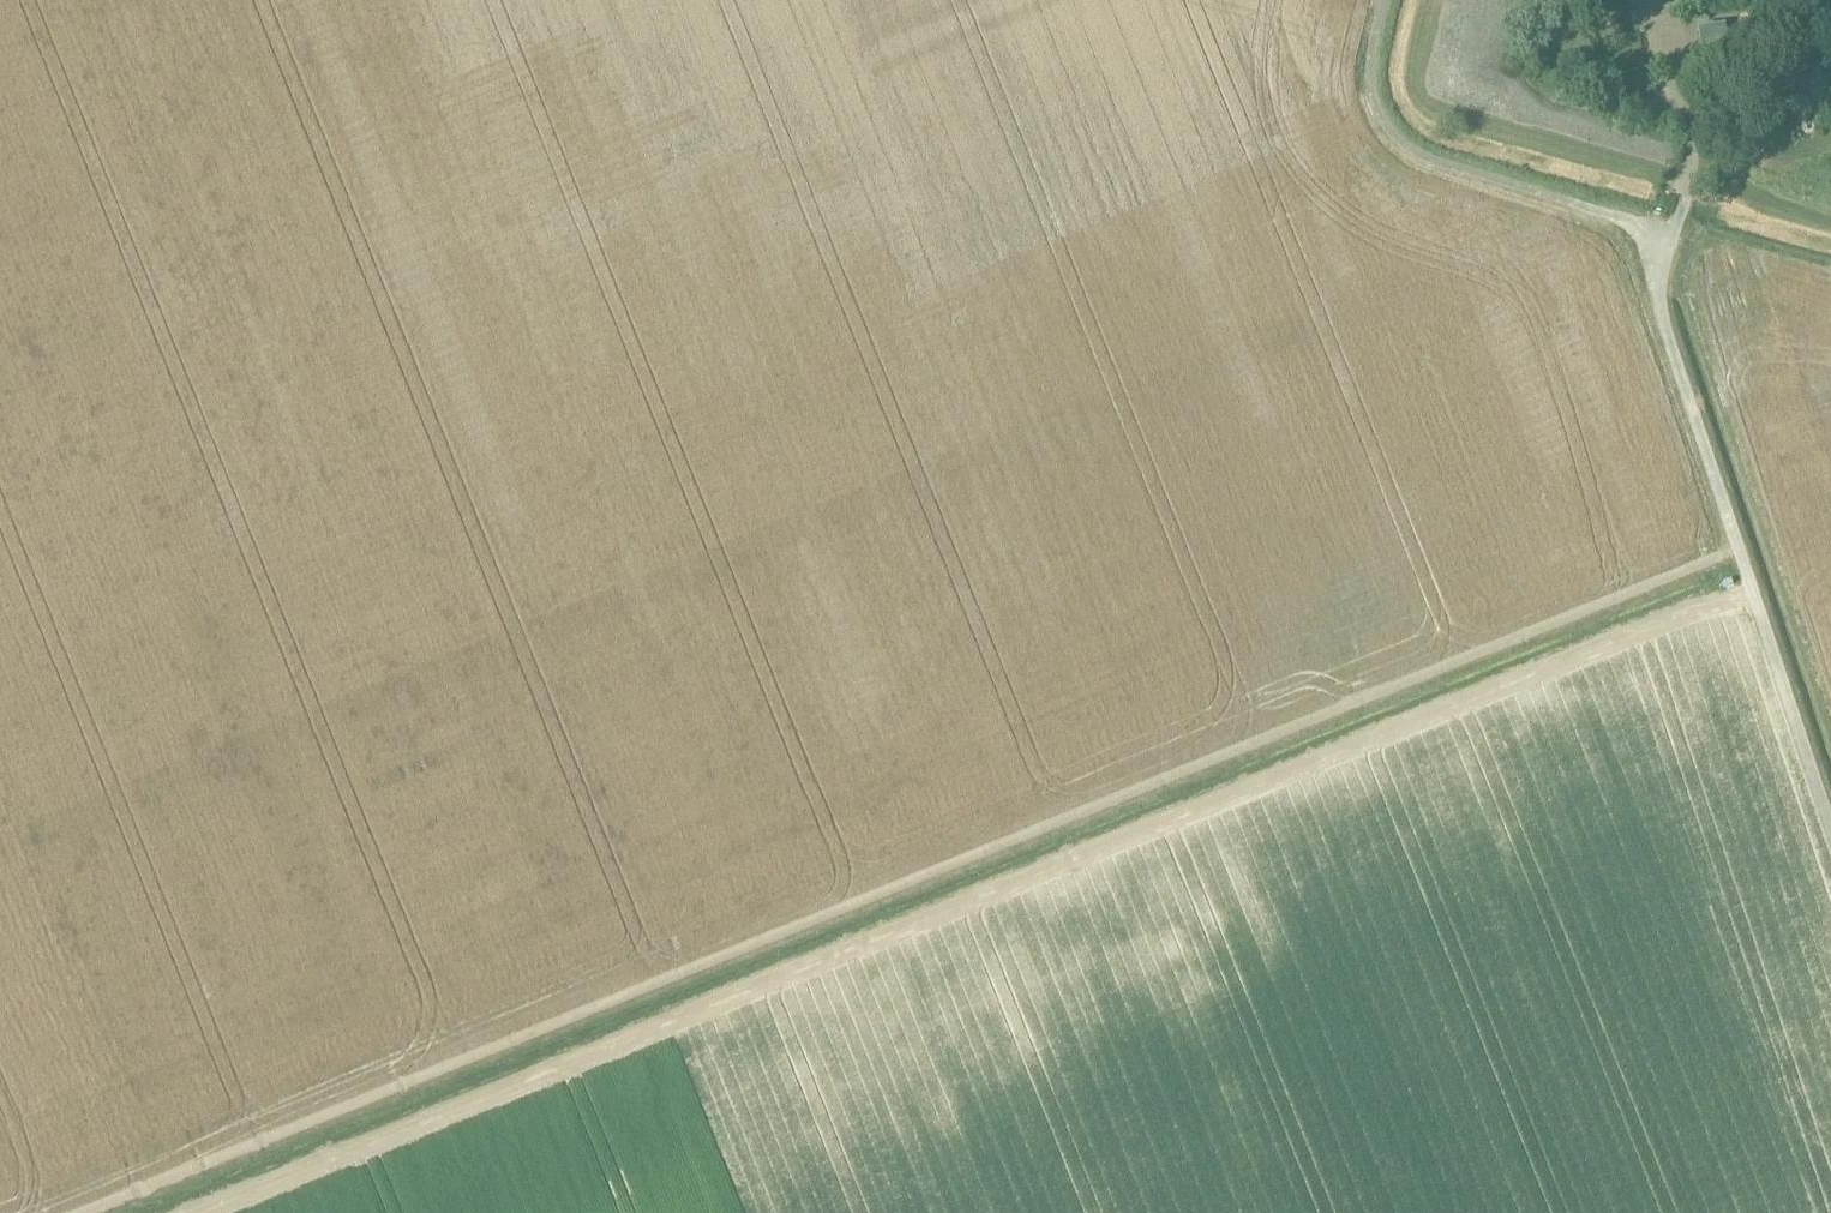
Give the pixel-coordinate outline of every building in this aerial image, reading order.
[(1697,28),(1705,79),(1741,74),(1742,78),(1757,76),(1749,21),(1724,25),(1724,23),(1697,28)]
